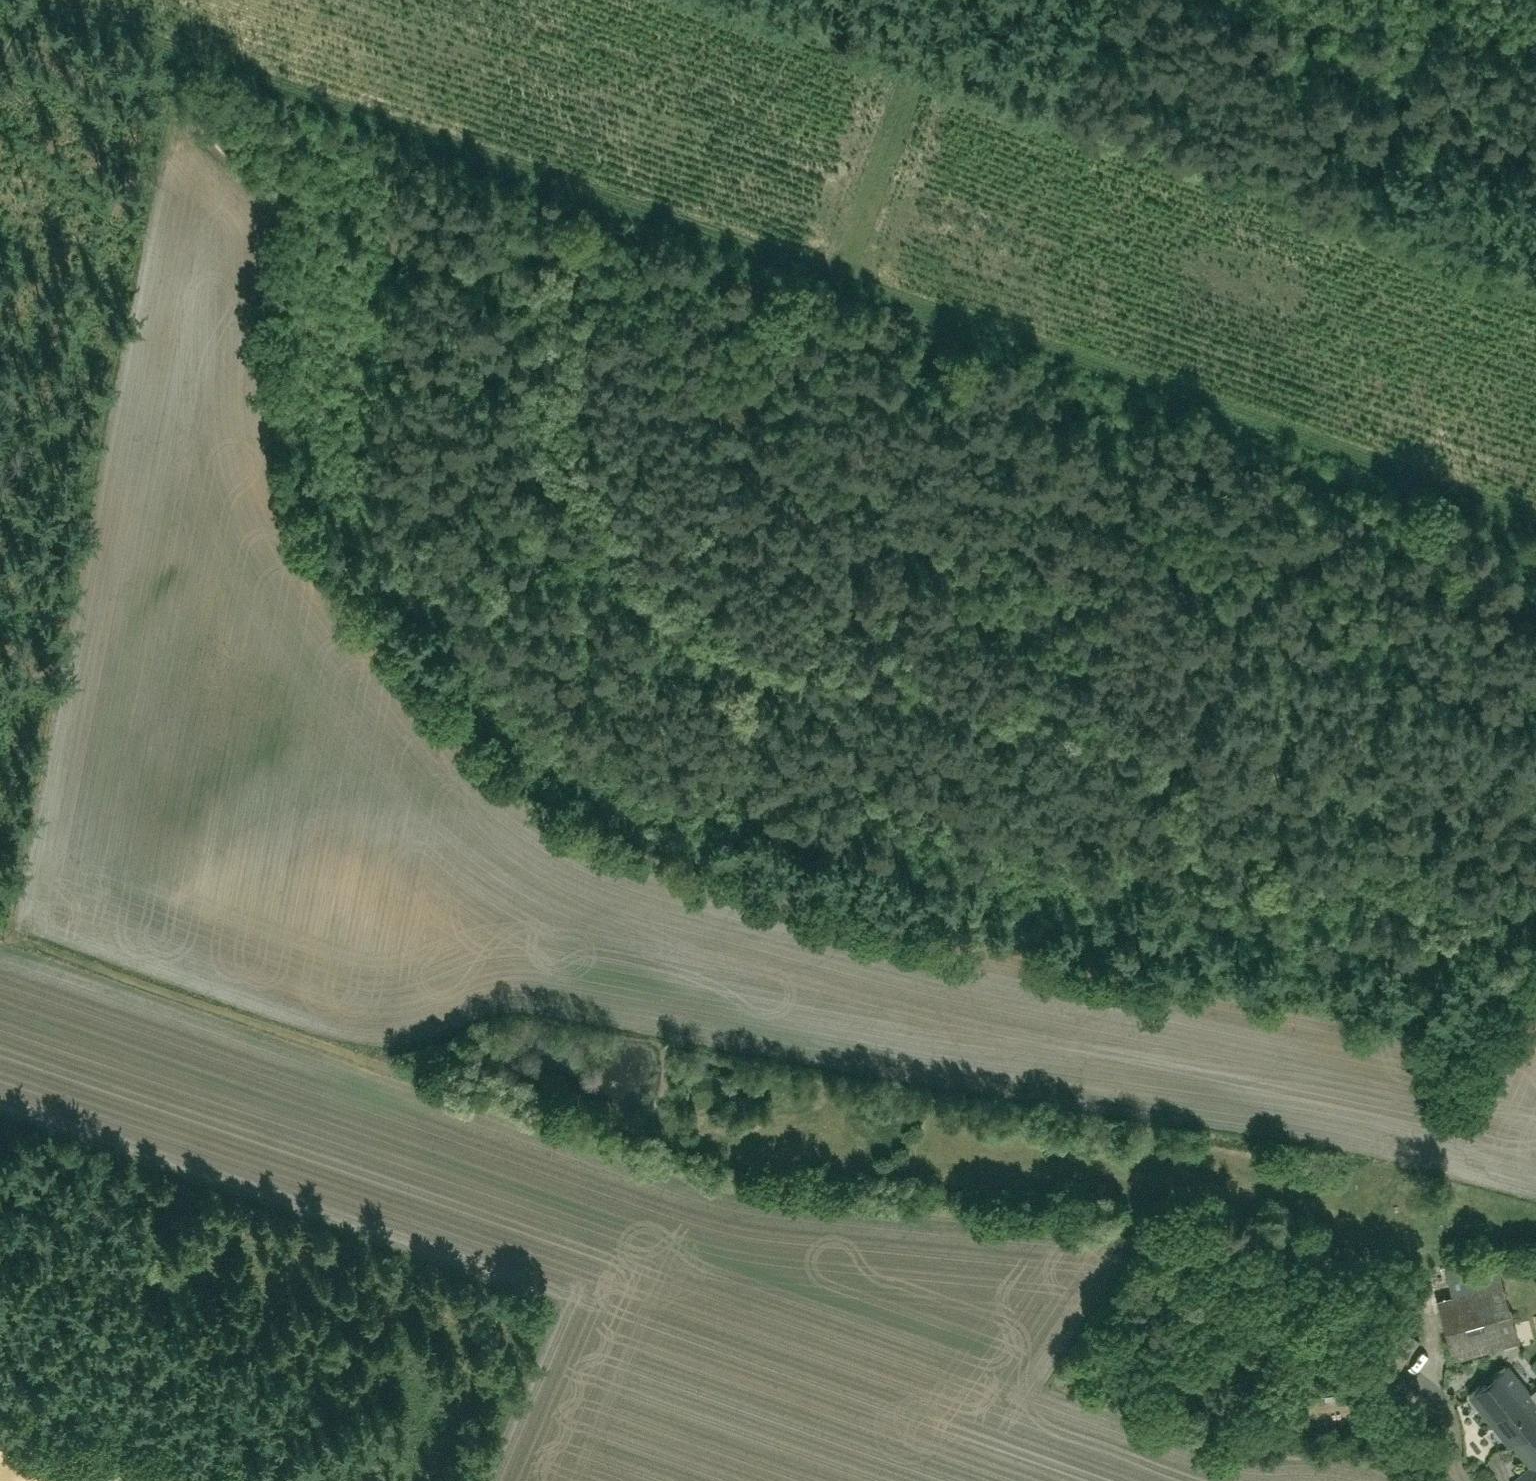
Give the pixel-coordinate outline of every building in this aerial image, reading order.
[(1439,1303),(1451,1353),(1518,1336),(1506,1286),(1439,1303)] [(1471,1402),(1535,1477),(1535,1401),(1509,1370),(1471,1402)]
